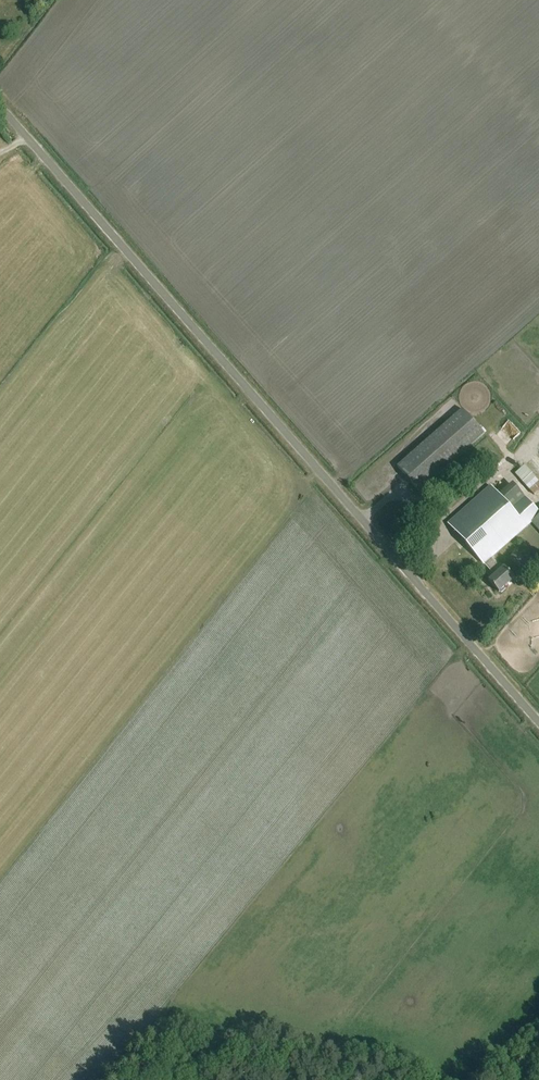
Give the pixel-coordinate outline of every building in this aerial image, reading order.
[(419,492),(484,434),(462,409),(397,467),(419,492)] [(523,466),(514,474),(533,496),(538,490),(538,484),(523,466)] [(500,497),(491,486),(448,524),(484,565),(484,564),(494,575),(488,581),(499,593),(500,592),(502,593),(506,589),(505,587),(514,579),(504,567),(501,569),(492,559),(532,523),(538,530),(538,512),(514,484),(500,497)]
